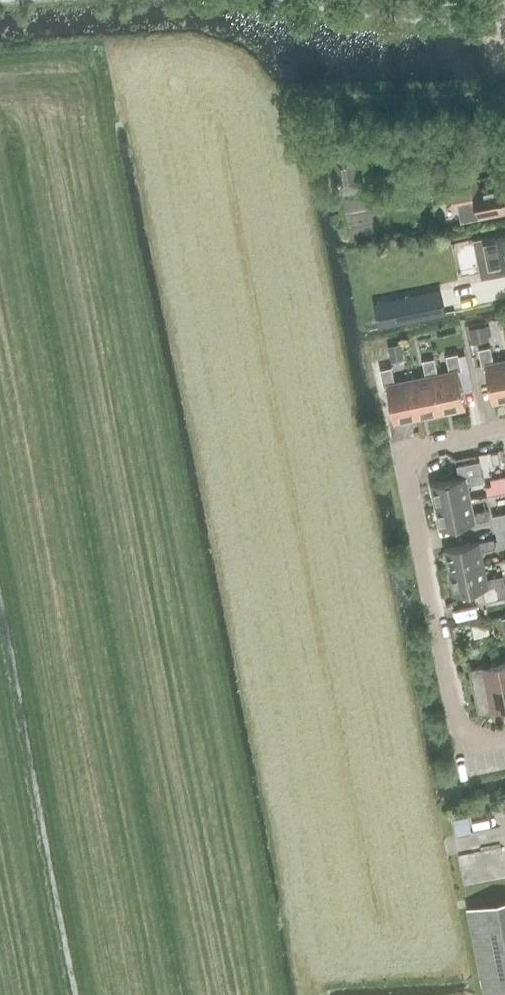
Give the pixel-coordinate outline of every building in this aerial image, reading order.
[(490,160),(499,159),(496,143),(487,145),(490,160)] [(366,188),(359,146),(328,150),(335,193),(366,188)] [(479,186),(475,169),(443,175),(449,204),(457,203),(460,220),(479,216),(479,218),(504,213),(504,181),(479,186)] [(421,174),(411,176),(414,187),(424,185),(421,174)] [(394,194),(391,179),(379,182),(382,196),(394,194)] [(474,239),(481,278),(504,274),(504,233),(474,239)] [(445,313),(440,289),(392,299),(397,323),(406,321),(445,313)] [(487,335),(485,323),(469,327),(472,338),(487,335)] [(494,361),(491,346),(479,348),(483,365),(486,364),(493,401),(504,399),(504,359),(494,361)] [(450,371),(438,373),(435,374),(443,412),(467,407),(459,370),(462,369),(459,352),(447,355),(450,371)] [(435,374),(438,373),(435,357),(423,360),(427,375),(411,379),(419,417),(443,412),(435,374)] [(419,417),(411,379),(396,382),(392,366),(381,369),(384,385),(387,385),(395,422),(419,417)] [(432,483),(436,506),(471,499),(468,484),(484,481),(480,460),(457,465),(460,477),(432,483)] [(486,485),(488,494),(504,490),(504,475),(491,478),(492,484),(486,485)] [(474,512),(471,499),(436,506),(441,529),(490,519),(488,509),(474,512)] [(495,528),(504,526),(504,512),(493,515),(495,528)] [(495,528),(498,540),(504,539),(504,526),(495,528)] [(445,548),(450,571),(484,564),(482,551),(496,548),(494,538),(445,548)] [(484,564),(450,571),(454,594),(483,588),(485,601),(504,597),(504,584),(503,575),(487,578),(484,564)] [(490,633),(488,621),(472,624),(475,637),(490,633)] [(499,663),(469,669),(478,713),(504,708),(504,690),(499,663)] [(468,814),(452,817),(455,835),(472,832),(468,814)] [(473,905),(488,994),(504,994),(504,900),(473,905)]
